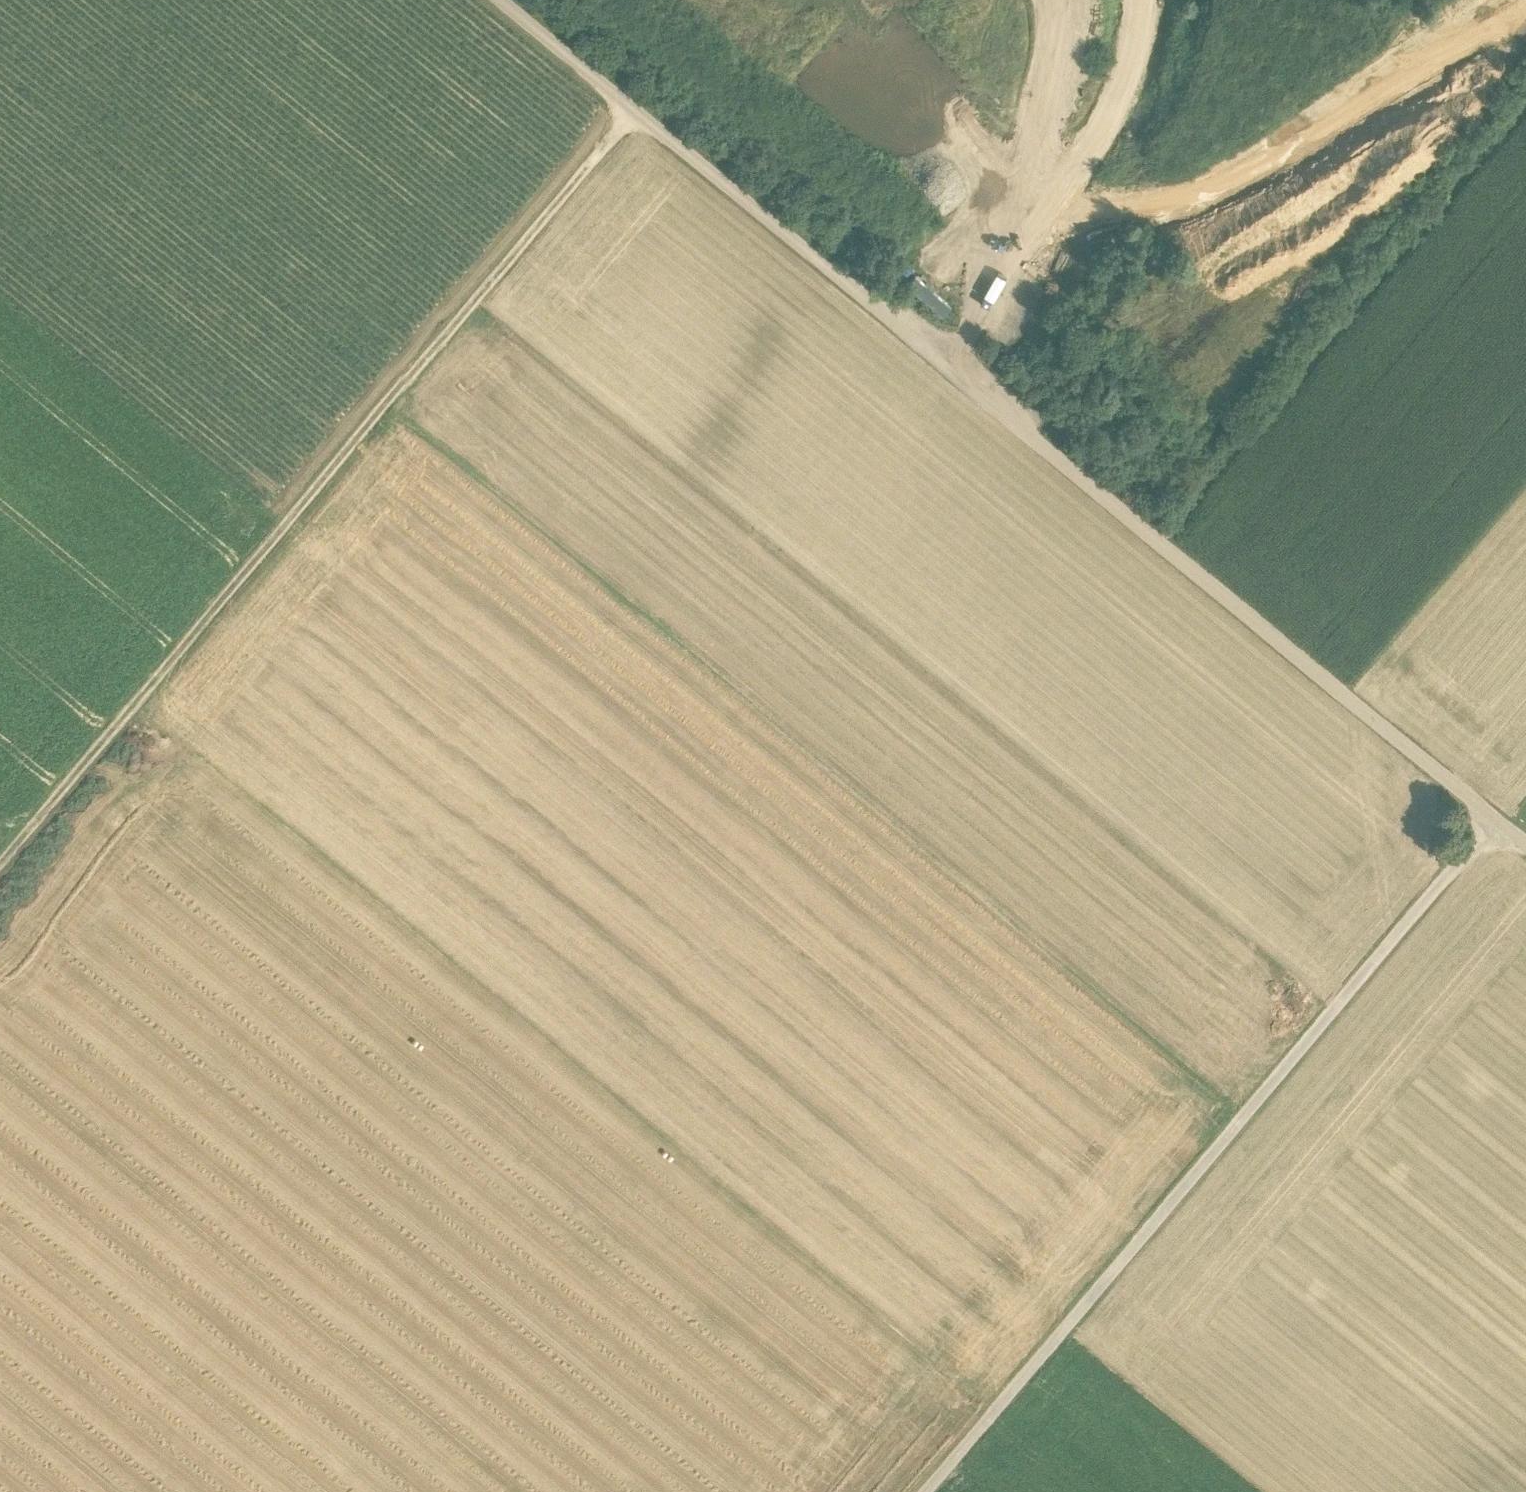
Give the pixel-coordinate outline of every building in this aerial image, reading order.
[(917,277),(907,286),(939,320),(949,311),(917,277)]
